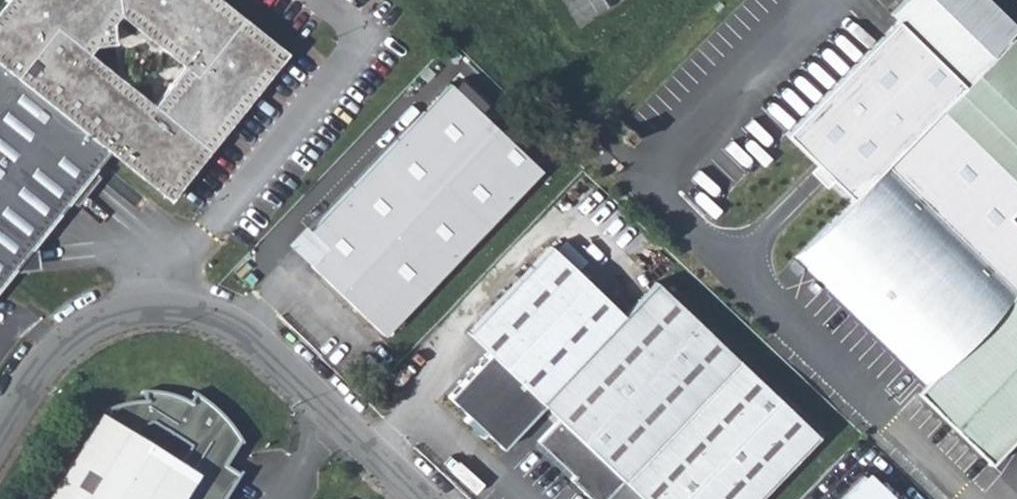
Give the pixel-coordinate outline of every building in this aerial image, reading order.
[(109,141),(166,188),(195,115),(244,33),(266,56),(284,38),(237,0),(0,0),(0,275),(109,141)] [(858,201),(896,161),(1016,279),(1016,175),(947,107),(1016,40),(1016,20),(998,0),(901,0),(893,7),(899,18),(787,130),(858,201)] [(166,188),(171,191),(288,40),(284,38),(266,56),(244,33),(195,115),(166,188)] [(1016,175),(1016,40),(947,107),(1016,175)] [(306,219),(323,236),(308,253),(381,323),(536,158),(444,73),(306,219)] [(480,107),(487,101),(462,74),(455,79),(480,107)] [(896,161),(858,201),(806,259),(937,387),(929,396),(1001,466),(1016,449),(1016,279),(896,161)] [(549,449),(578,476),(574,481),(593,498),(765,498),(826,436),(664,281),(628,315),(554,248),(470,337),(493,357),(452,400),(472,420),(465,427),(480,443),(488,435),(506,452),(547,411),(560,422),(540,442),(549,449)] [(239,477),(216,464),(236,437),(218,413),(206,403),(193,395),(188,403),(170,395),(143,392),(142,401),(122,405),(104,411),(107,416),(103,422),(98,420),(49,498),(224,498),(239,477)] [(876,472),(849,498),(904,498),(876,472)]
